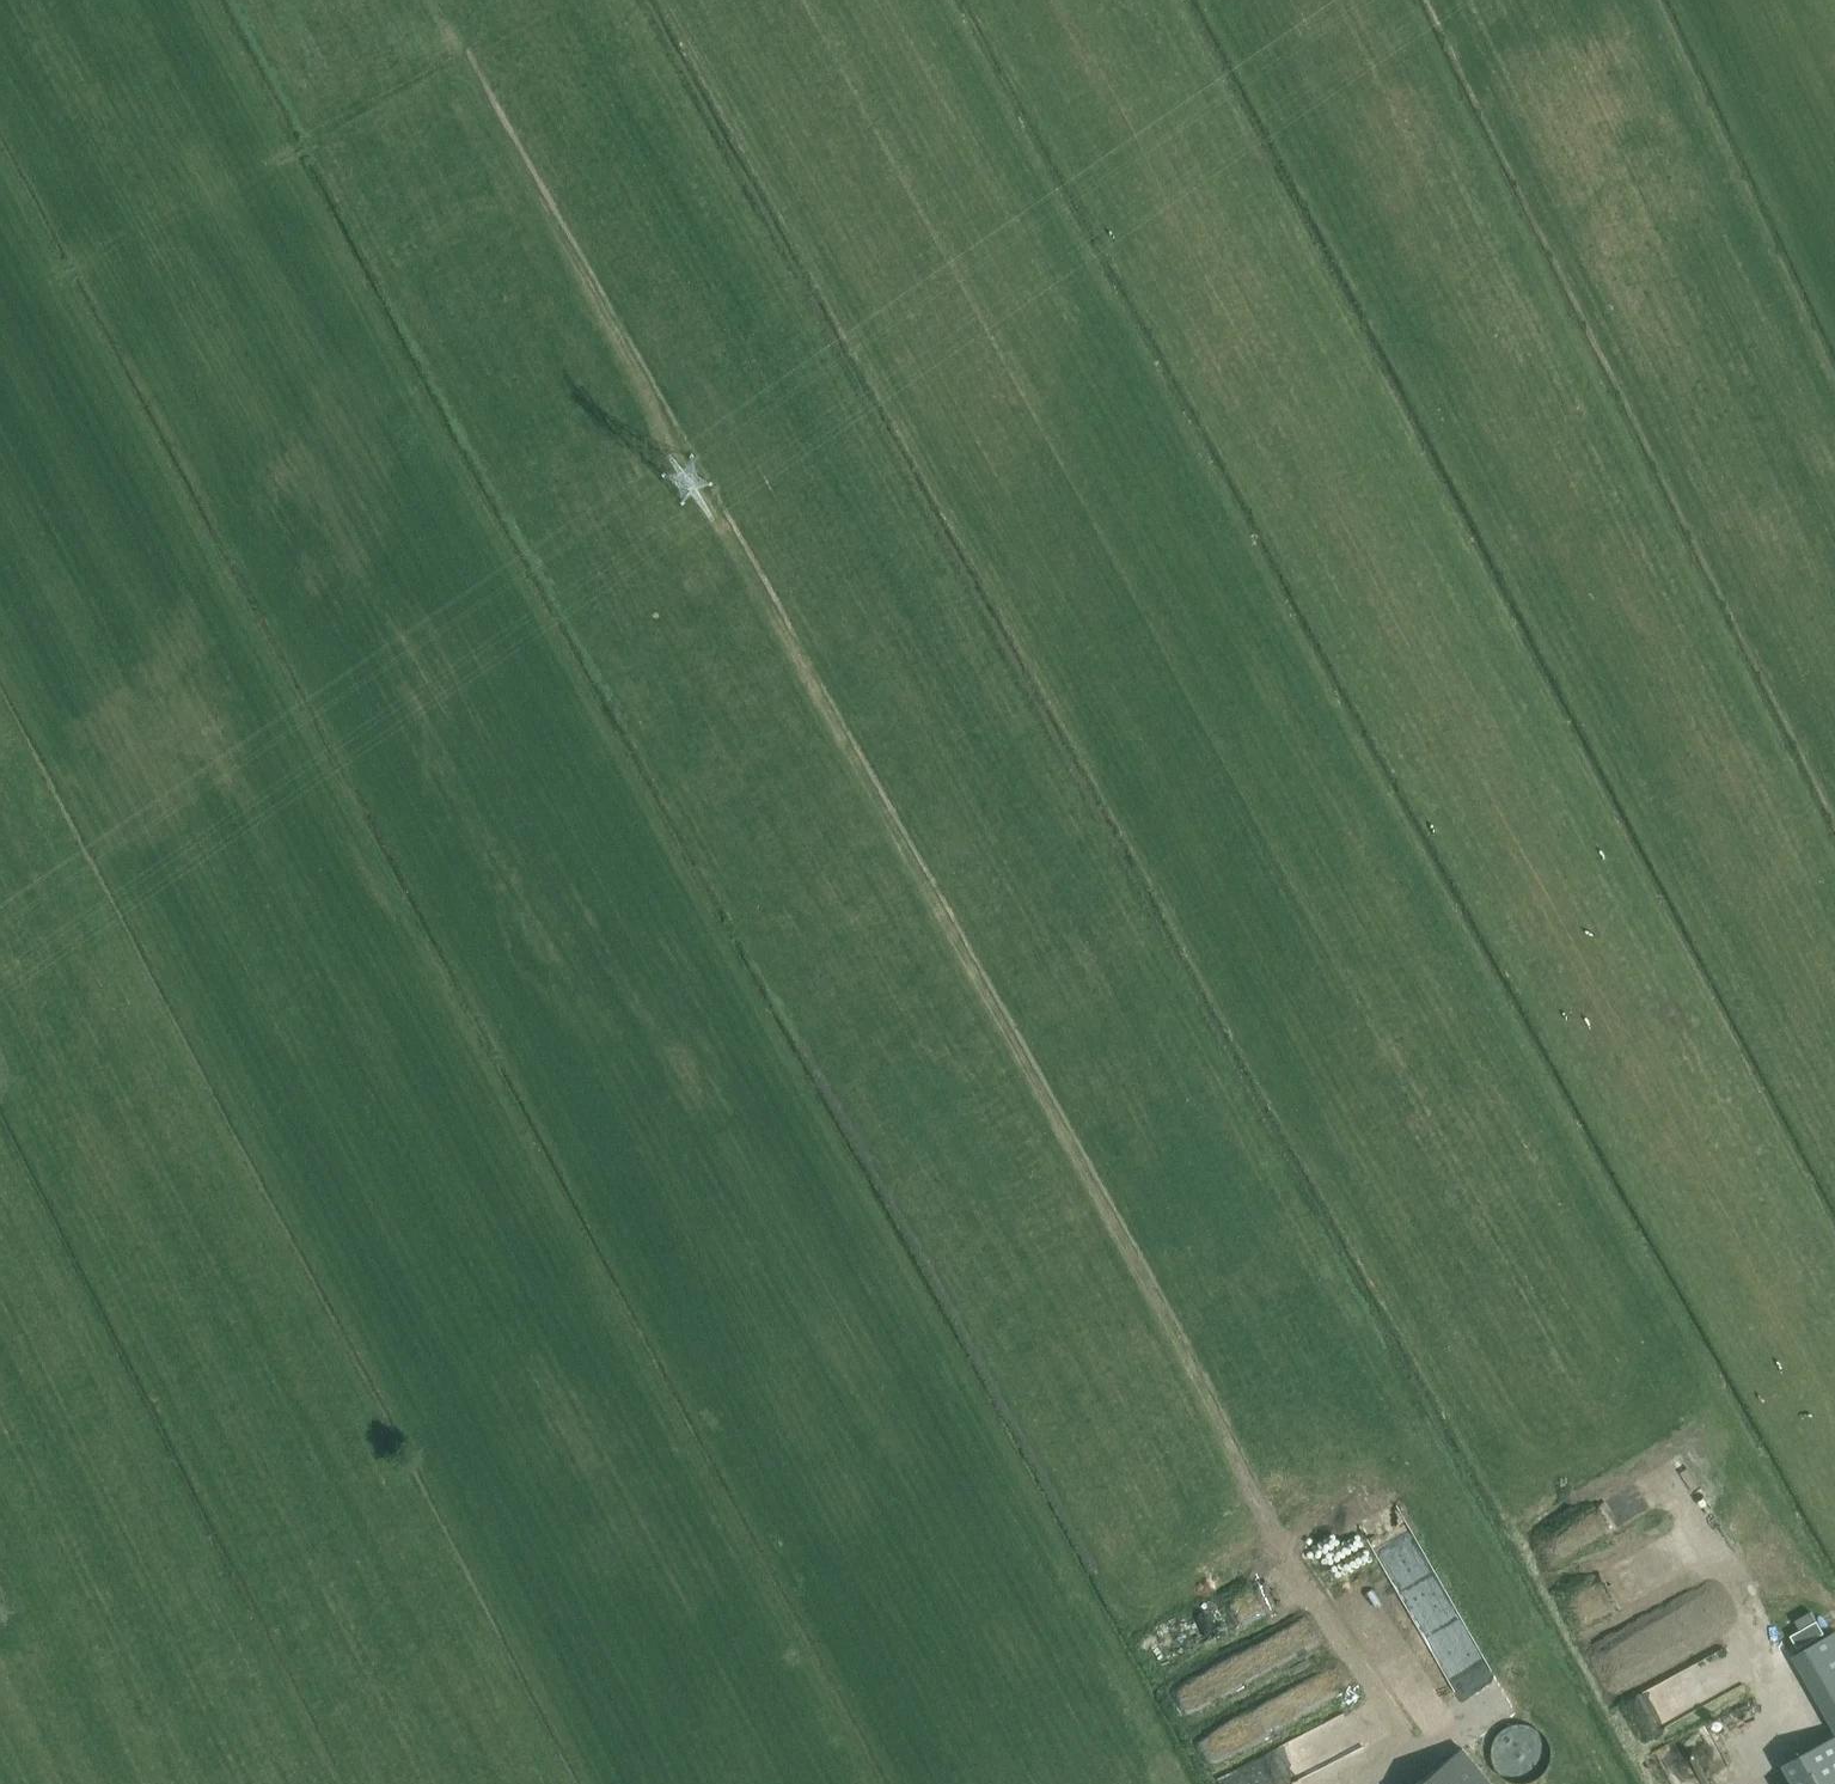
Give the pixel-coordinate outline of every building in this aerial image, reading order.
[(1834,1630),(1793,1655),(1834,1724),(1834,1631),(1834,1630)] [(1651,1706),(1634,1715),(1645,1736),(1662,1727),(1651,1706)] [(1370,1747),(1360,1723),(1263,1762),(1272,1783),(1281,1783),(1370,1747)] [(1729,1774),(1705,1727),(1655,1752),(1672,1783),(1709,1783),(1729,1774)] [(1789,1771),(1797,1783),(1834,1783),(1834,1746),(1789,1771)] [(1416,1783),(1491,1783),(1462,1748),(1416,1783)]
